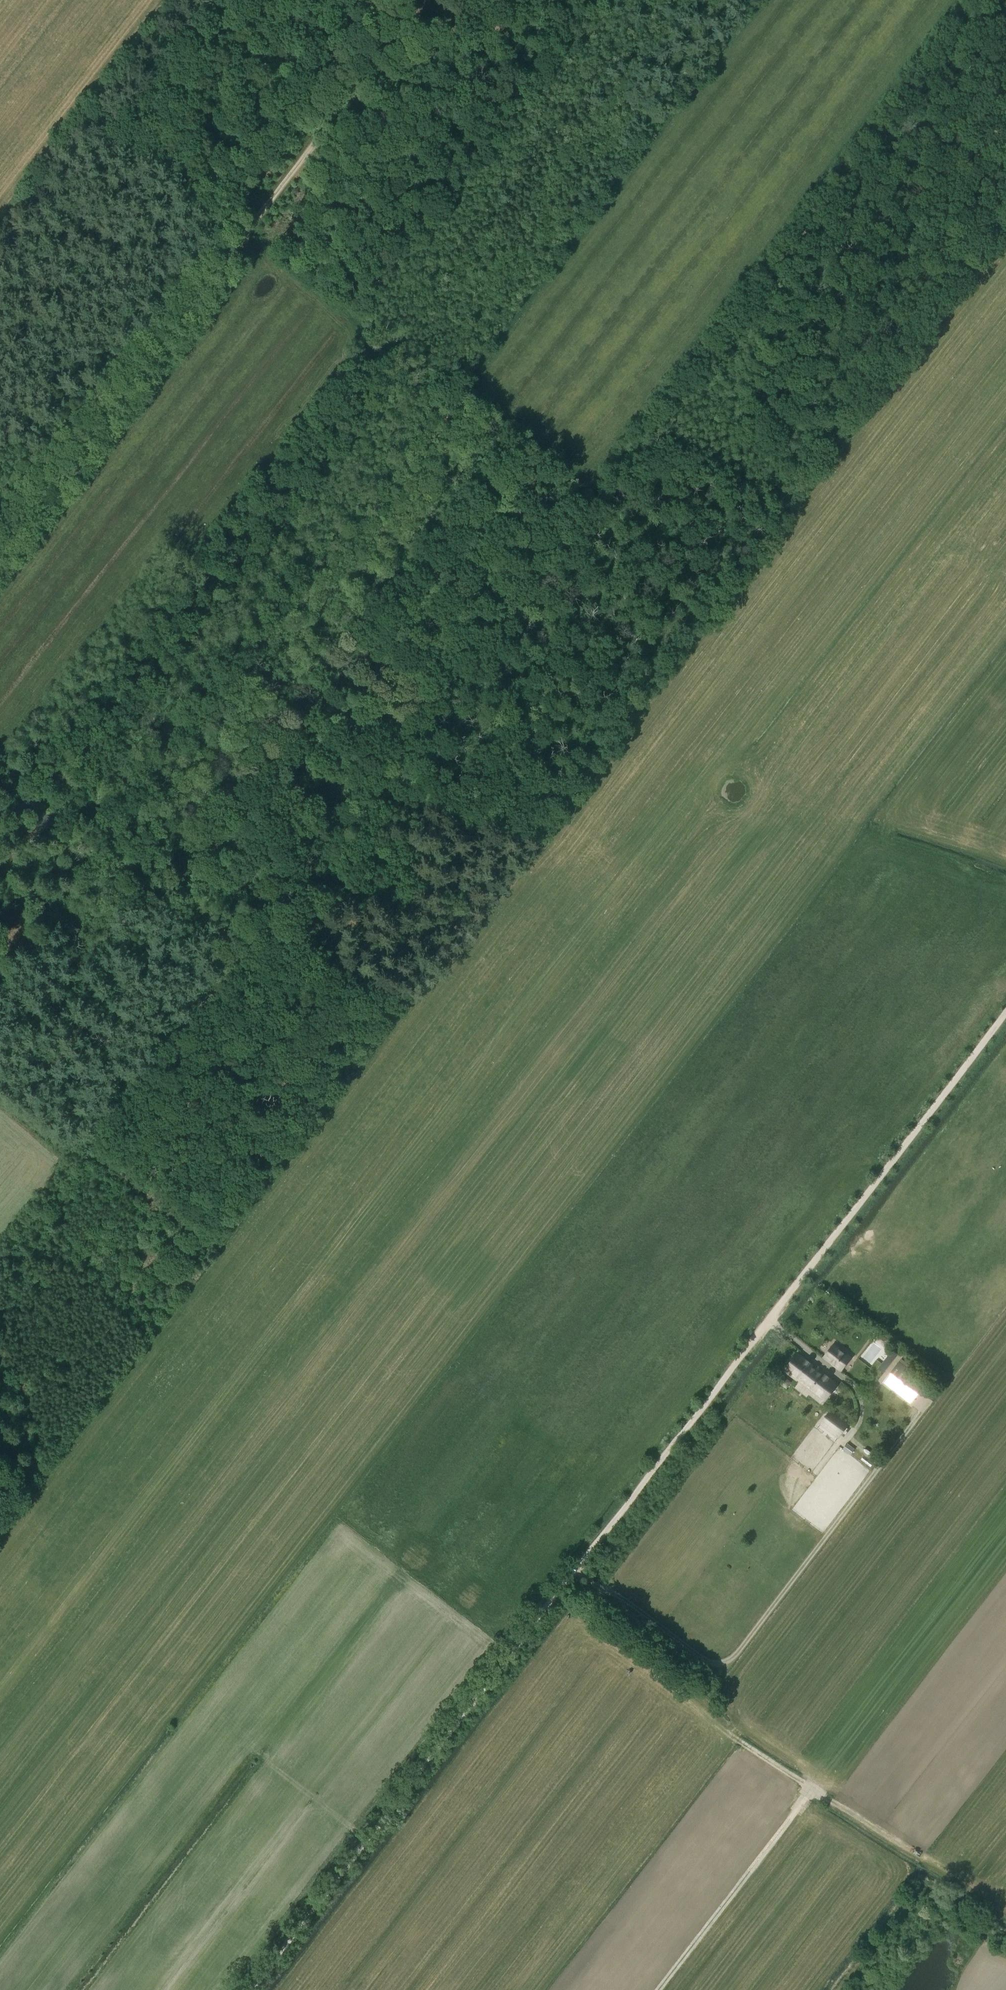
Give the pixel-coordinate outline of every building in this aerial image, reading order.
[(841,1370),(851,1357),(834,1344),(824,1357),(841,1370)] [(882,1363),(888,1367),(898,1354),(893,1350),(882,1363)] [(825,1400),(837,1384),(798,1354),(786,1370),(825,1400)] [(911,1404),(926,1383),(899,1362),(883,1382),(911,1404)] [(848,1423),(830,1409),(821,1422),(838,1436),(848,1423)]
